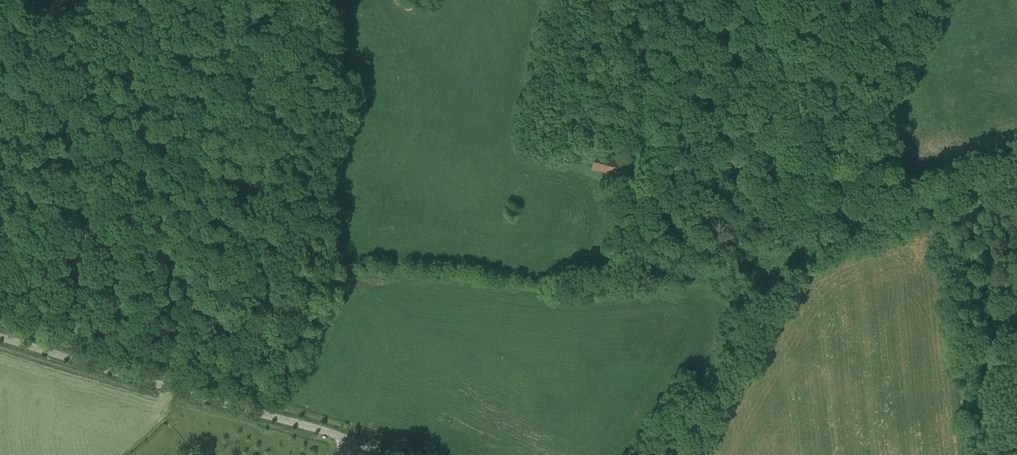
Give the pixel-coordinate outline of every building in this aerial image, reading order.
[(604,176),(615,179),(619,159),(595,153),(593,165),(591,172),(604,176)]
